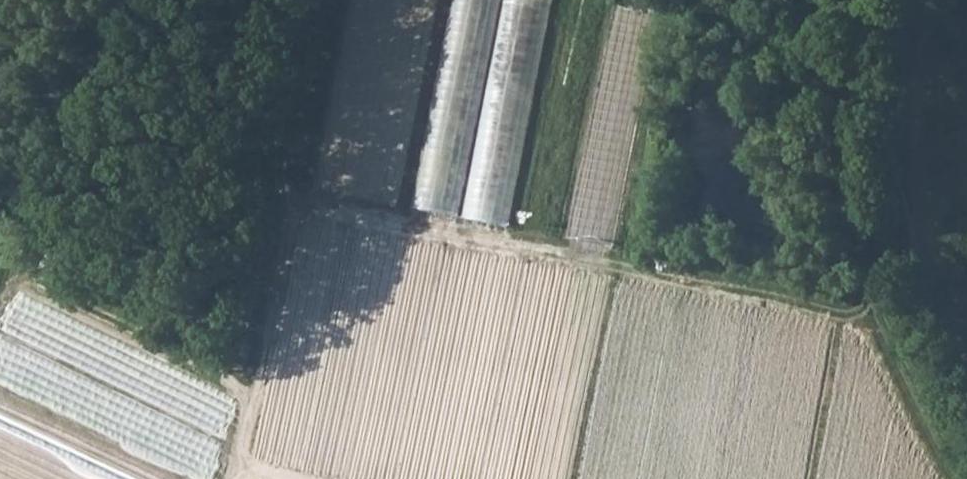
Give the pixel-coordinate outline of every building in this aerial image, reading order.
[(417,209),(463,218),(502,0),(454,0),(417,209)] [(467,220),(512,228),(554,0),(508,0),(467,220)] [(613,3),(577,241),(621,247),(657,9),(613,3)] [(669,95),(656,93),(655,106),(667,107),(669,95)]
